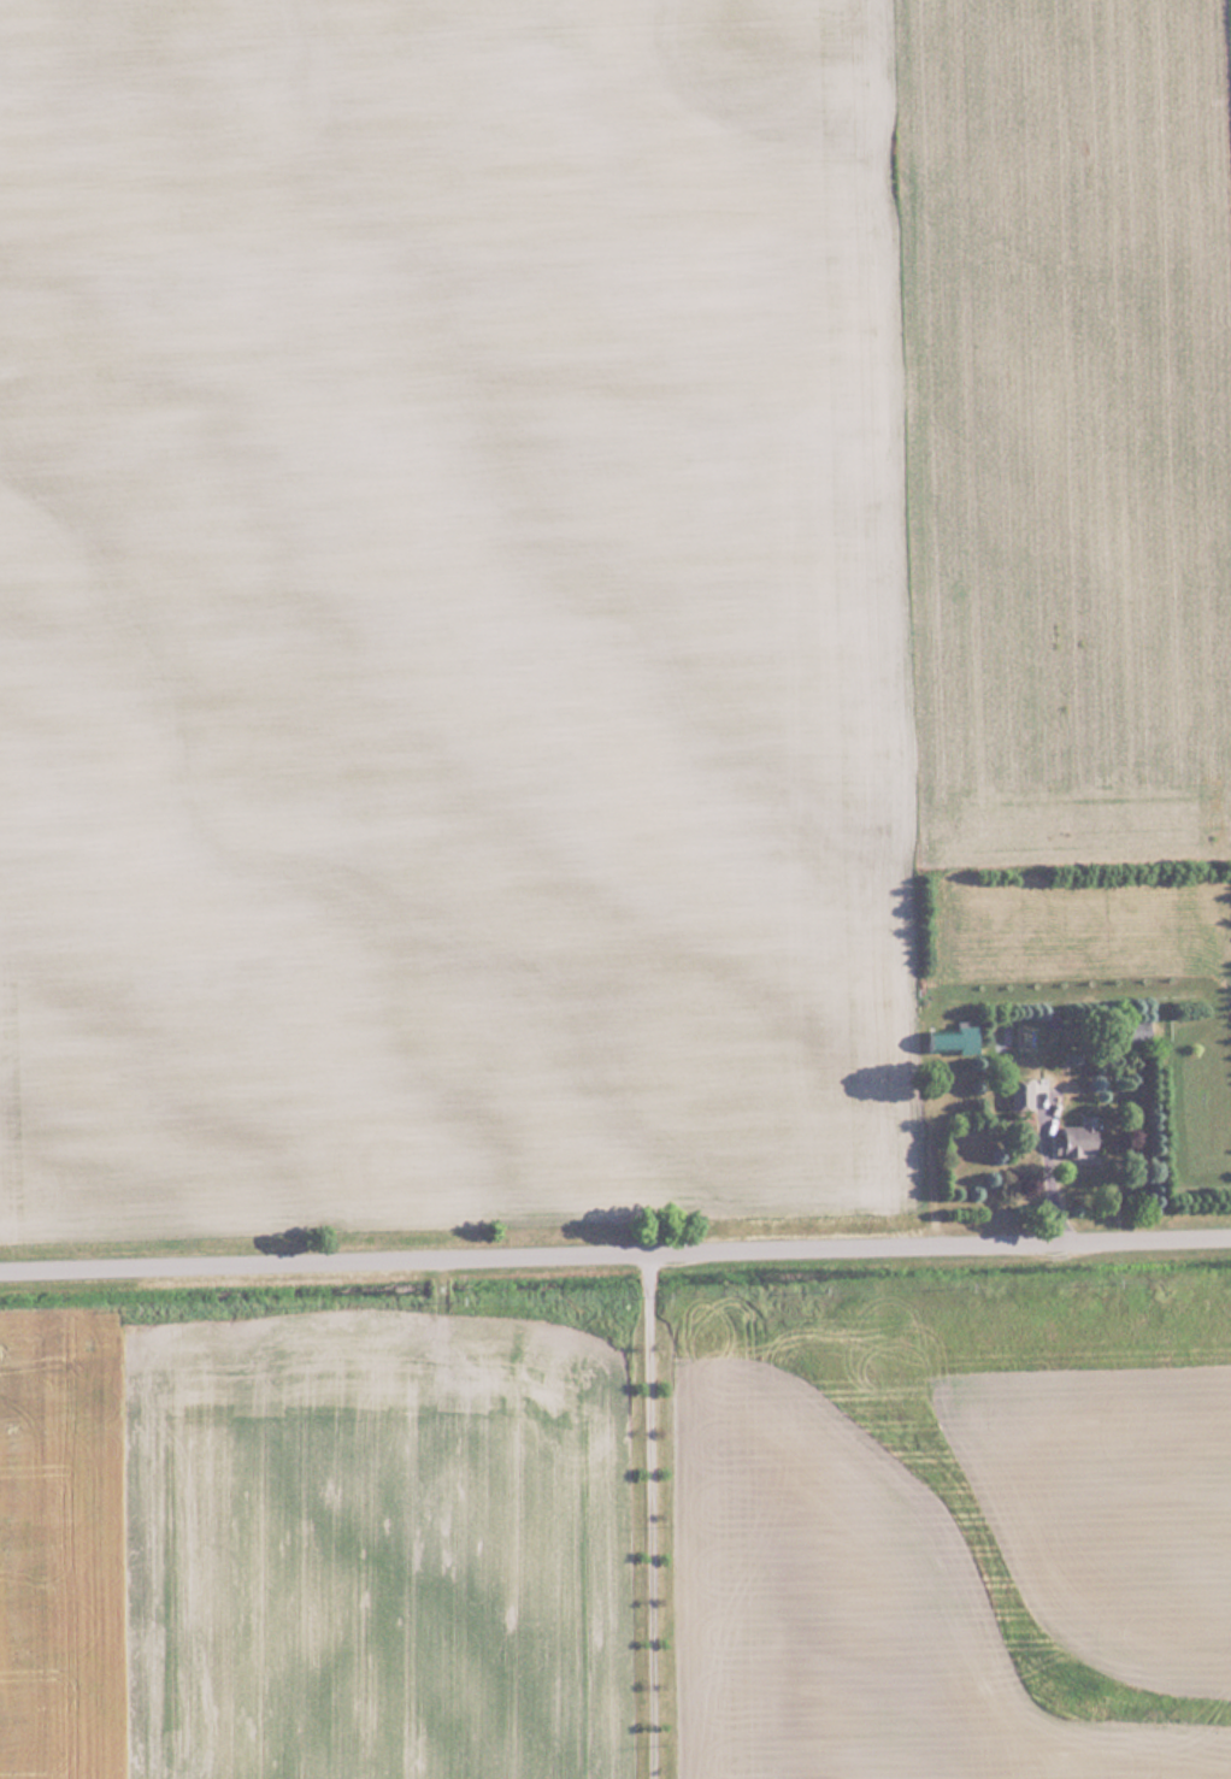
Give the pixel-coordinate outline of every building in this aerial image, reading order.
[(975,1026),(950,1026),(950,1032),(919,1032),(919,1052),(975,1052),(975,1026)] [(1030,1109),(1030,1076),(1008,1076),(1008,1109),(1030,1109)] [(1078,1127),(1053,1127),(1053,1156),(1096,1156),(1096,1116),(1078,1116),(1078,1127)]
